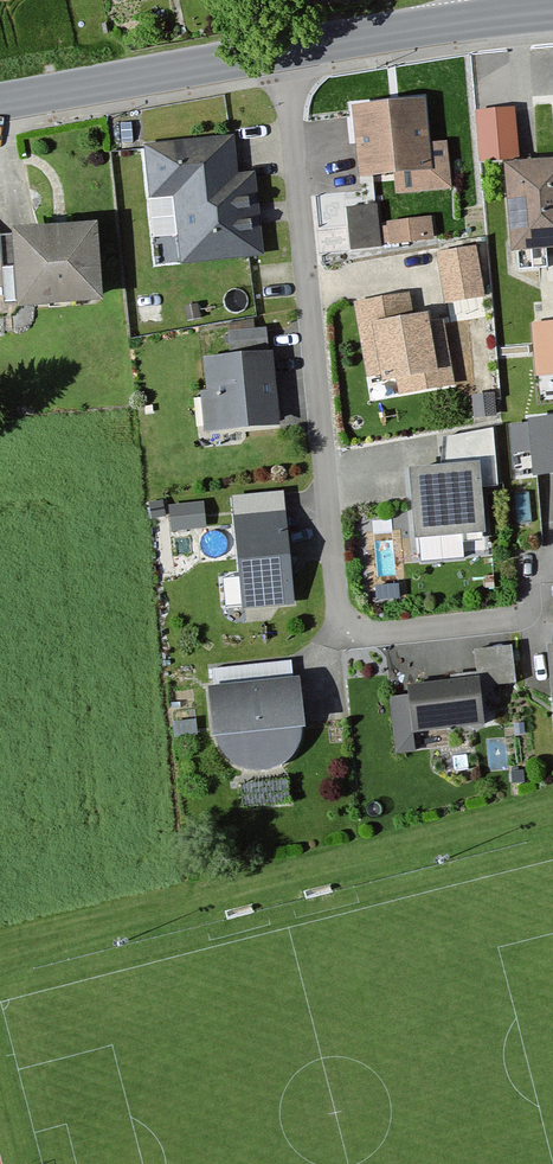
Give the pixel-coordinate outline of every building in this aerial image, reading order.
[(423,97),(351,106),(360,177),(393,173),(395,192),(451,185),(446,140),(428,142),(423,97)] [(521,153),(518,101),(477,103),(479,155),(521,153)] [(234,134),(141,141),(149,239),(178,236),(180,264),(266,257),(259,173),(237,175),(234,134)] [(508,168),(512,246),(552,244),(552,166),(508,168)] [(378,205),(343,206),(344,249),(379,248),(378,205)] [(392,243),(436,233),(431,209),(387,219),(392,243)] [(93,225),(2,231),(7,309),(97,304),(93,225)] [(476,246),(435,252),(443,302),(484,296),(476,246)] [(403,296),(355,301),(358,331),(382,329),(386,379),(403,377),(405,392),(452,387),(446,315),(405,319),(403,296)] [(531,318),(538,372),(552,370),(552,315),(531,318)] [(269,343),(270,326),(232,324),(231,341),(269,343)] [(271,355),(198,358),(202,431),(275,427),(271,355)] [(535,418),(536,469),(552,469),(552,418),(535,418)] [(446,465),(398,468),(403,543),(482,538),(479,486),(495,485),(491,430),(444,433),(446,465)] [(203,502),(167,505),(170,532),(206,528),(203,502)] [(287,512),(231,515),(235,606),(291,604),(287,512)] [(472,650),(474,672),(476,689),(514,686),(511,646),(472,650)] [(474,672),(402,681),(408,733),(480,725),(476,689),(474,672)] [(294,675),(200,684),(205,738),(220,758),(246,771),(284,766),(295,746),(299,731),(294,675)]
